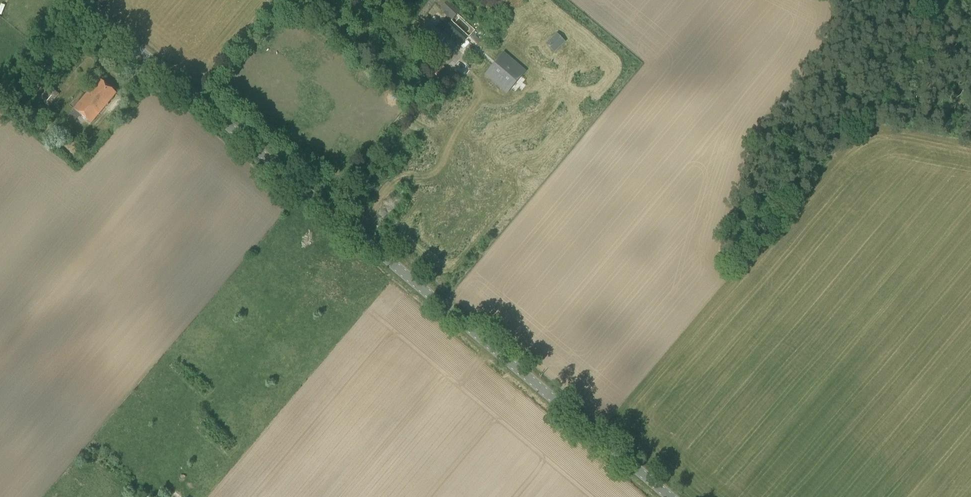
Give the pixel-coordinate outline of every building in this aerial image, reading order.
[(440,9),(444,12),(443,13),(448,18),(449,17),(452,20),(460,11),(456,7),(448,0),(443,6),(440,9)] [(432,25),(428,22),(426,24),(420,31),(417,34),(446,61),(457,49),(456,48),(432,25)] [(556,33),(545,43),(554,52),(565,41),(556,33)] [(526,71),(504,52),(484,75),(507,94),(526,71)] [(116,93),(100,80),(89,93),(88,92),(69,116),(75,121),(79,116),(81,118),(82,116),(91,124),(116,93)] [(50,105),(59,95),(50,86),(40,97),(50,105)]
